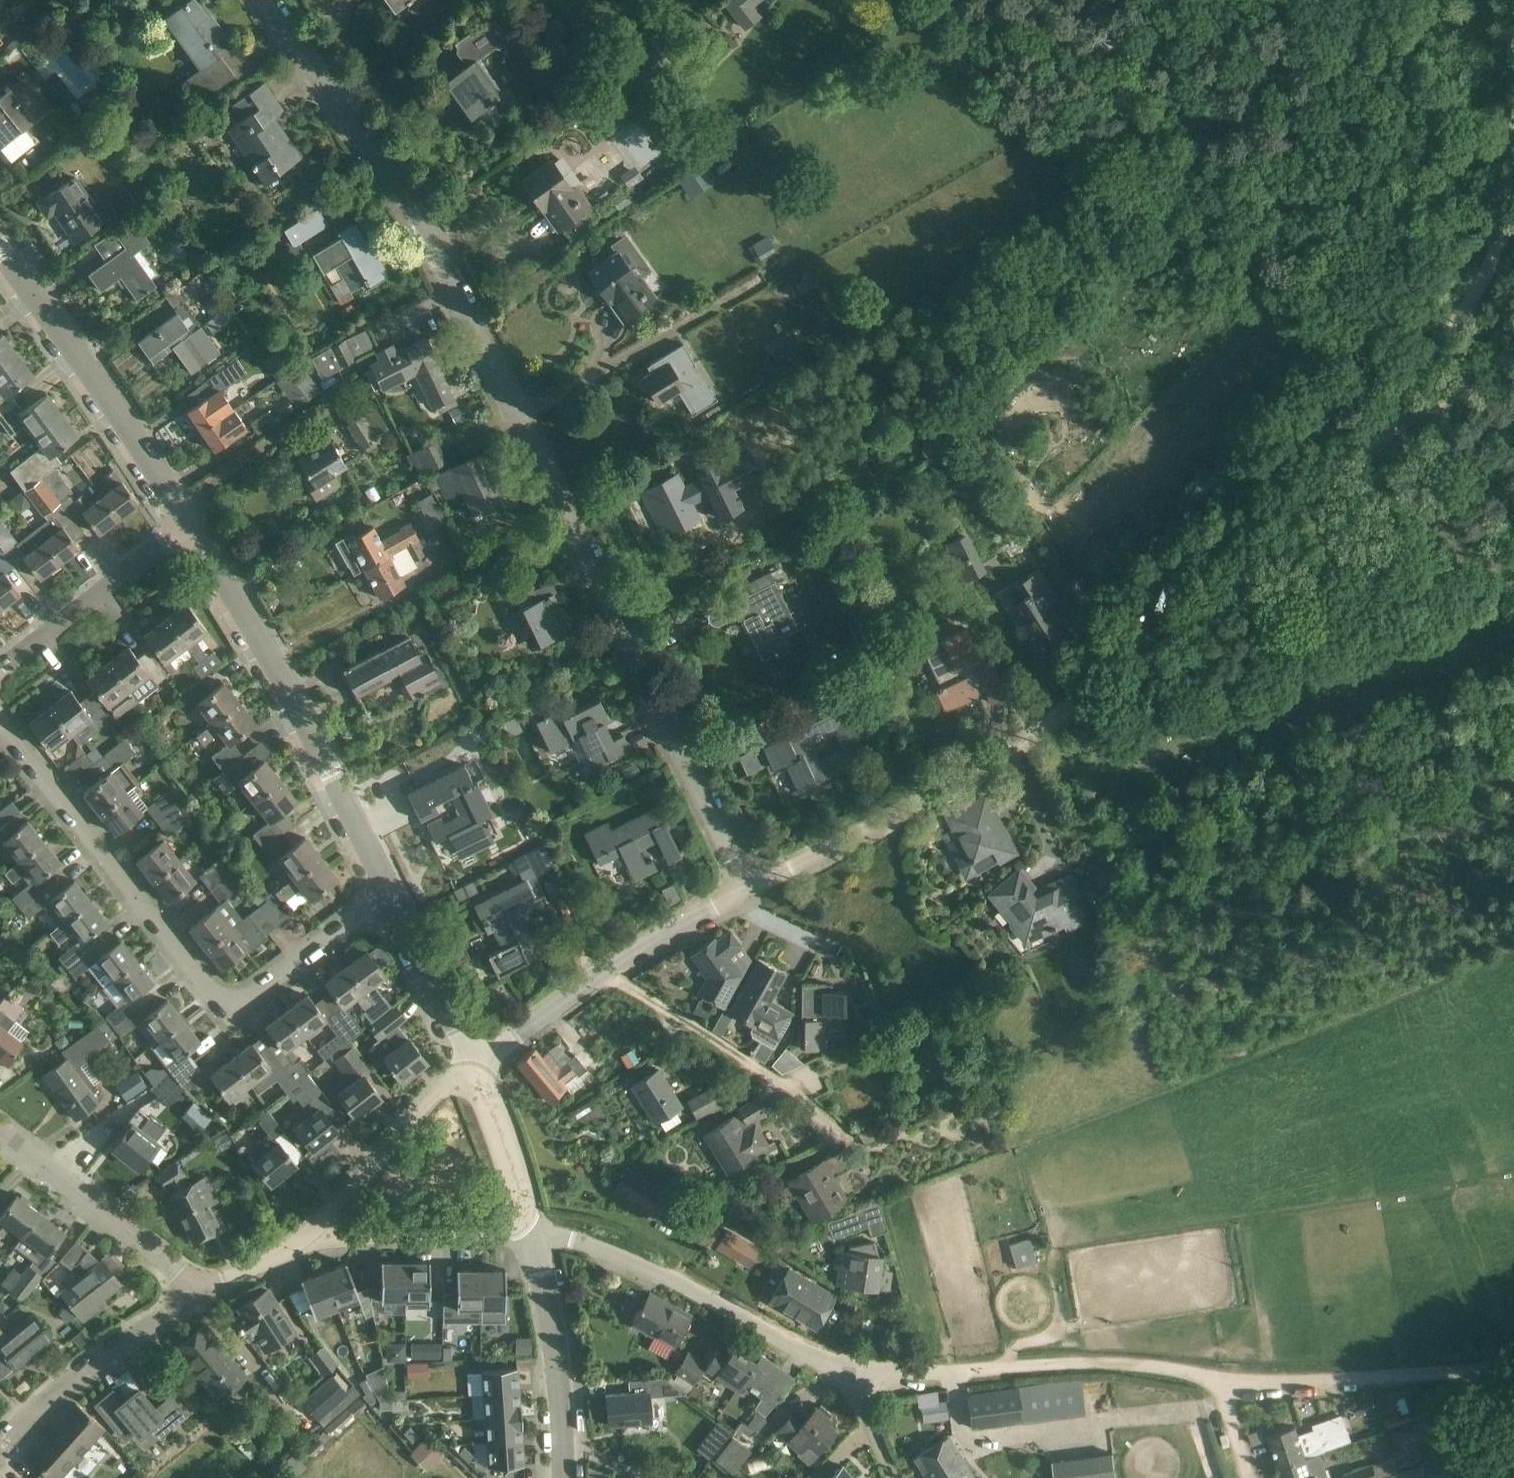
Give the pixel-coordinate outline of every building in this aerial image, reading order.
[(217,86),(233,75),(215,49),(229,40),(209,12),(206,14),(196,0),(189,0),(166,16),(202,66),(184,80),(199,100),(217,86)] [(410,0),(386,0),(394,11),(410,0)] [(723,3),(745,30),(762,15),(753,5),(760,0),(726,0),(723,3)] [(35,11),(21,21),(28,32),(43,21),(35,11)] [(462,69),(446,81),(470,116),(479,110),(486,120),(489,122),(491,122),(494,122),(496,121),(499,119),(501,117),(501,116),(502,114),(501,112),(500,110),(516,98),(509,87),(503,91),(479,58),(494,48),(499,49),(508,42),(509,37),(496,18),(471,36),(469,33),(455,43),(457,47),(457,52),(462,60),(467,61),(469,64),(462,69)] [(575,68),(549,87),(562,105),(589,87),(575,68)] [(0,147),(12,161),(34,143),(23,129),(39,116),(51,106),(27,76),(14,86),(0,97),(0,147)] [(267,181),(302,157),(278,122),(273,126),(269,120),(284,110),(265,82),(232,105),(242,120),(231,128),(249,156),(245,159),(260,182),(266,178),(267,181)] [(94,134),(98,141),(105,136),(100,130),(94,134)] [(576,183),(572,187),(551,159),(522,180),(543,210),(546,207),(560,227),(591,204),(576,183)] [(678,180),(691,199),(718,181),(706,162),(678,180)] [(105,221),(94,206),(95,205),(94,201),(92,198),(88,195),(87,196),(73,178),(38,202),(47,215),(58,208),(71,227),(68,230),(76,242),(105,221)] [(111,203),(121,218),(139,206),(130,191),(111,203)] [(312,213),(284,230),(293,246),(300,243),(322,230),(312,213)] [(369,287),(390,275),(389,274),(389,275),(377,255),(374,257),(369,249),(370,249),(355,223),(356,223),(355,222),(340,231),(343,235),(313,253),(324,271),(336,264),(351,290),(365,282),(369,287)] [(137,298),(156,285),(134,254),(151,242),(137,224),(118,237),(126,248),(90,274),(101,290),(121,276),(137,298)] [(760,260),(777,250),(768,235),(751,245),(760,260)] [(642,276),(638,279),(617,251),(588,272),(609,301),(612,299),(626,318),(658,296),(642,276)] [(194,278),(179,288),(188,299),(188,300),(221,277),(211,264),(193,277),(194,278)] [(230,288),(223,279),(215,285),(221,294),(230,288)] [(177,313),(138,341),(153,361),(153,363),(174,348),(192,372),(207,360),(209,363),(216,358),(214,355),(219,351),(201,326),(200,326),(183,302),(175,309),(174,309),(177,313)] [(205,323),(212,332),(233,315),(226,306),(205,323)] [(269,315),(263,318),(269,329),(275,325),(269,315)] [(355,352),(375,345),(369,329),(349,336),(355,352)] [(17,354),(2,333),(0,335),(0,366),(17,354)] [(802,337),(775,353),(785,368),(799,359),(811,352),(802,337)] [(375,366),(365,371),(375,390),(384,385),(385,387),(405,376),(405,374),(413,370),(414,373),(418,371),(424,384),(421,386),(431,409),(434,408),(437,413),(457,403),(455,397),(437,362),(438,361),(427,338),(409,347),(397,353),(393,345),(379,352),(383,360),(374,365),(375,366)] [(326,349),(311,356),(321,378),(342,367),(341,365),(355,358),(346,340),(326,349)] [(643,378),(658,403),(681,389),(695,412),(712,401),(690,367),(695,364),(682,344),(652,363),(656,370),(643,378)] [(33,375),(17,354),(0,366),(0,414),(16,402),(9,393),(33,375)] [(218,373),(216,374),(225,388),(247,374),(243,368),(238,359),(226,367),(218,373)] [(300,363),(292,370),(302,383),(310,377),(300,363)] [(205,399),(188,411),(199,428),(231,406),(221,391),(225,388),(216,374),(216,373),(208,379),(197,387),(205,399)] [(305,387),(291,398),(298,408),(312,397),(305,387)] [(62,414),(47,393),(23,411),(16,402),(0,414),(0,420),(11,436),(27,424),(35,435),(62,414)] [(467,418),(461,405),(452,409),(459,422),(467,418)] [(708,418),(721,410),(718,405),(705,413),(708,418)] [(231,406),(199,428),(215,450),(231,439),(248,428),(242,419),(241,420),(236,411),(232,406),(231,406)] [(376,407),(346,424),(361,449),(378,439),(376,435),(388,428),(376,407)] [(266,412),(274,424),(283,418),(280,414),(275,417),(270,409),(266,412)] [(259,435),(274,424),(266,412),(251,423),(259,435)] [(54,452),(78,435),(62,414),(35,435),(43,446),(10,470),(24,490),(38,480),(42,477),(55,468),(54,468),(62,462),(54,452)] [(334,475),(346,467),(326,436),(312,443),(316,449),(299,460),(309,475),(304,478),(316,498),(341,483),(334,475)] [(437,439),(415,450),(425,471),(448,461),(437,439)] [(481,511),(506,499),(483,452),(437,475),(447,495),(464,487),(476,510),(473,511),(476,517),(482,514),(481,511)] [(60,503),(73,492),(55,468),(42,477),(60,503)] [(668,536),(686,527),(699,521),(689,502),(704,494),(715,515),(709,518),(722,544),(742,533),(730,510),(734,508),(714,468),(695,478),(698,482),(683,490),(675,475),(642,491),(660,526),(662,524),(668,536)] [(102,497),(119,518),(139,503),(114,470),(105,476),(114,488),(102,497)] [(852,477),(860,489),(868,485),(861,472),(852,477)] [(38,480),(24,490),(33,502),(44,516),(60,503),(42,477),(38,480)] [(21,512),(33,502),(24,490),(12,499),(21,512)] [(119,518),(102,497),(91,505),(82,493),(74,500),(99,533),(119,518)] [(445,521),(438,507),(425,513),(432,527),(445,521)] [(60,563),(80,548),(54,514),(34,530),(60,563)] [(349,535),(336,542),(354,575),(364,569),(364,568),(419,538),(410,522),(399,528),(400,530),(379,541),(371,527),(351,539),(349,535)] [(14,545),(15,544),(0,525),(0,546),(5,552),(14,545)] [(40,578),(60,563),(34,530),(15,544),(14,545),(40,578)] [(427,534),(429,549),(445,548),(444,533),(427,534)] [(967,535),(946,545),(956,565),(960,563),(965,561),(967,560),(967,561),(969,560),(970,560),(970,558),(977,555),(967,535)] [(403,585),(398,577),(417,566),(414,561),(425,555),(421,548),(423,547),(419,540),(420,540),(419,538),(364,568),(364,569),(380,598),(398,588),(403,585)] [(1164,571),(1176,587),(1186,580),(1175,564),(1164,571)] [(1,608),(21,593),(6,573),(0,565),(0,607),(1,608)] [(950,586),(943,589),(955,612),(968,605),(956,583),(951,571),(944,574),(950,586)] [(1048,606),(1056,601),(1039,573),(1025,581),(1033,593),(1011,607),(1021,623),(1025,620),(1035,635),(1031,638),(1041,654),(1068,637),(1048,606)] [(1082,576),(1062,589),(1067,597),(1087,584),(1082,576)] [(790,651),(783,635),(797,628),(775,581),(739,599),(737,596),(710,609),(709,610),(708,611),(707,612),(707,613),(706,615),(706,616),(706,618),(707,619),(707,620),(708,621),(709,622),(710,623),(711,624),(713,624),(714,624),(716,624),(717,624),(744,610),(748,617),(743,620),(748,631),(748,630),(762,658),(774,652),(777,658),(780,656),(779,656),(790,651)] [(536,600),(512,613),(529,649),(570,629),(553,595),(552,592),(547,595),(536,600)] [(199,663),(208,656),(194,639),(207,629),(186,603),(166,619),(186,645),(199,663)] [(169,659),(186,645),(166,619),(145,634),(154,645),(145,652),(165,677),(173,671),(176,668),(169,659)] [(991,702),(1007,695),(993,665),(989,667),(982,654),(979,656),(967,630),(924,651),(933,670),(942,690),(937,692),(945,710),(978,695),(974,687),(982,683),(991,702)] [(400,674),(413,699),(420,695),(421,696),(425,694),(425,693),(443,684),(425,649),(418,653),(409,635),(362,660),(343,668),(357,696),(400,674)] [(129,647),(108,663),(129,691),(150,676),(156,684),(165,677),(145,652),(137,658),(129,647)] [(202,678),(202,677),(222,662),(214,651),(208,656),(199,663),(193,668),(202,678)] [(117,718),(138,702),(108,663),(88,678),(96,690),(88,697),(107,722),(115,715),(117,718)] [(881,671),(879,677),(882,682),(887,684),(893,682),(895,676),(891,669),(886,668),(881,671)] [(854,670),(838,677),(844,692),(861,684),(854,670)] [(196,736),(239,702),(224,682),(212,691),(202,678),(182,694),(192,707),(198,703),(213,722),(196,735),(196,736)] [(402,680),(389,686),(394,697),(407,691),(402,680)] [(71,691),(50,707),(70,733),(78,744),(107,722),(88,697),(80,703),(71,691)] [(539,711),(551,705),(546,693),(533,699),(539,711)] [(558,711),(537,721),(552,752),(573,741),(571,737),(576,735),(585,753),(587,758),(573,765),(580,779),(599,770),(596,766),(611,758),(629,750),(623,736),(613,741),(604,722),(609,719),(599,699),(582,708),(562,718),(558,711)] [(232,741),(256,723),(239,702),(196,736),(203,744),(220,731),(228,742),(212,756),(223,770),(242,754),(232,741)] [(50,749),(70,733),(50,707),(30,722),(50,749)] [(833,773),(834,775),(852,767),(851,765),(868,757),(859,739),(844,707),(763,745),(773,768),(785,763),(799,792),(817,784),(816,781),(833,773)] [(139,781),(123,761),(135,752),(125,738),(104,754),(114,768),(84,792),(100,812),(139,781)] [(761,744),(738,754),(747,774),(769,765),(761,744)] [(65,768),(74,778),(93,763),(85,753),(65,768)] [(280,779),(265,759),(253,769),(242,754),(223,770),(213,777),(225,793),(239,782),(253,800),(280,779)] [(425,784),(407,793),(421,820),(439,812),(435,804),(451,797),(460,815),(444,823),(441,817),(427,824),(436,842),(449,835),(455,850),(491,833),(484,818),(493,814),(478,782),(474,784),(465,764),(425,784)] [(18,775),(11,766),(3,772),(10,780),(18,775)] [(263,847),(292,824),(282,811),(296,800),(280,779),(253,800),(269,821),(252,834),(257,840),(263,847)] [(133,786),(100,812),(116,832),(146,808),(148,806),(133,787),(133,786)] [(516,788),(505,792),(511,804),(521,799),(516,788)] [(157,822),(177,806),(166,792),(148,806),(146,808),(157,822)] [(955,828),(943,834),(952,851),(963,846),(971,861),(992,850),(998,862),(1016,852),(999,820),(994,823),(981,797),(948,815),(955,828)] [(12,817),(20,811),(13,801),(0,811),(0,827),(12,817)] [(177,806),(157,822),(168,836),(188,820),(177,806)] [(621,853),(635,880),(657,869),(652,859),(645,863),(639,849),(657,840),(669,863),(682,856),(657,807),(611,830),(608,822),(584,834),(599,864),(621,853)] [(20,827),(12,817),(0,827),(0,847),(9,858),(15,853),(20,859),(44,841),(28,821),(20,827)] [(294,877),(321,856),(306,837),(294,846),(284,832),(293,825),(292,824),(263,847),(274,861),(279,857),(294,877)] [(153,880),(179,859),(163,839),(137,860),(153,880)] [(257,852),(263,847),(257,840),(251,845),(257,852)] [(20,859),(4,872),(12,882),(22,874),(28,870),(36,879),(36,880),(37,880),(50,869),(60,861),(44,841),(20,859)] [(536,876),(554,868),(543,845),(513,859),(524,881),(474,905),(487,932),(494,929),(503,948),(501,949),(501,948),(495,951),(495,952),(488,955),(498,976),(529,961),(523,949),(553,934),(548,923),(529,932),(518,910),(546,896),(536,876)] [(301,886),(310,898),(337,878),(321,856),(294,877),(275,892),(276,893),(262,904),(278,924),(292,913),(283,902),(299,889),(298,888),(301,886)] [(153,880),(169,900),(195,880),(179,859),(153,880)] [(210,889),(231,873),(220,859),(200,875),(210,889)] [(216,907),(190,927),(206,947),(232,927),(243,918),(227,898),(242,887),(251,879),(241,866),(231,873),(210,889),(221,903),(216,907)] [(1004,882),(992,892),(1014,922),(1025,938),(1043,930),(1046,934),(1064,925),(1067,930),(1085,922),(1082,915),(1086,913),(1077,894),(1069,876),(1046,886),(1047,889),(1037,894),(1033,889),(1035,888),(1020,870),(1004,882)] [(59,878),(21,907),(29,917),(44,906),(59,925),(50,932),(50,933),(91,901),(74,880),(66,887),(59,878)] [(29,884),(13,897),(21,907),(44,890),(43,889),(37,880),(36,880),(36,879),(29,884)] [(673,883),(662,889),(670,905),(681,899),(673,883)] [(469,896),(463,885),(454,890),(460,900),(469,896)] [(1093,896),(1085,899),(1088,907),(1096,904),(1093,896)] [(83,939),(106,921),(91,901),(50,933),(59,943),(76,930),(83,939)] [(265,935),(278,924),(262,904),(232,927),(206,947),(222,968),(248,947),(241,938),(257,926),(265,935)] [(715,938),(692,956),(704,972),(707,977),(699,991),(724,1006),(742,976),(728,955),(741,945),(730,930),(716,940),(715,938)] [(18,940),(8,931),(1,940),(11,948),(18,940)] [(102,939),(88,951),(96,961),(98,959),(110,949),(102,939)] [(114,979),(137,960),(121,940),(110,949),(98,959),(114,979)] [(80,941),(67,951),(75,961),(88,951),(80,941)] [(393,960),(385,943),(385,942),(384,942),(383,942),(369,953),(381,969),(393,960)] [(371,1022),(391,1005),(374,982),(385,974),(381,969),(369,953),(367,950),(346,966),(374,1004),(365,1010),(363,1012),(371,1022)] [(137,960),(114,979),(130,999),(145,988),(153,981),(137,960)] [(771,999),(785,975),(760,961),(731,1012),(754,1026),(752,1030),(753,1035),(773,1047),(793,1012),(771,999)] [(68,967),(64,962),(53,971),(58,975),(68,967)] [(355,997),(365,1010),(374,1004),(346,966),(326,981),(343,1006),(355,997)] [(23,1006),(42,982),(33,976),(20,994),(19,994),(15,1000),(7,1013),(0,1021),(0,1057),(7,1062),(23,1042),(8,1030),(16,1020),(15,1019),(24,1007),(23,1006)] [(846,1035),(845,991),(832,990),(832,984),(802,984),(802,1019),(805,1019),(805,1049),(824,1049),(823,1035),(846,1035)] [(7,1013),(15,1000),(7,994),(0,1003),(0,1021),(7,1013)] [(287,1011),(304,1035),(326,1019),(308,995),(287,1011)] [(168,999),(160,1006),(154,1005),(149,999),(134,1011),(114,1027),(122,1037),(142,1021),(146,1018),(161,1038),(184,1020),(168,999)] [(114,1027),(134,1011),(126,1001),(118,1008),(106,1017),(114,1027)] [(699,1001),(693,1011),(704,1017),(709,1006),(699,1001)] [(384,1058),(402,1080),(427,1061),(410,1038),(409,1039),(397,1024),(405,1018),(396,1006),(371,1026),(380,1038),(386,1033),(397,1048),(384,1058)] [(353,1037),(363,1029),(347,1008),(337,1016),(353,1037)] [(285,1049),(304,1035),(287,1011),(267,1026),(285,1049)] [(350,1039),(353,1037),(337,1016),(328,1023),(344,1043),(350,1039)] [(67,1059),(44,1075),(45,1076),(51,1071),(72,1100),(65,1105),(75,1119),(99,1102),(89,1087),(76,1068),(81,1065),(112,1043),(110,1040),(118,1035),(106,1019),(70,1045),(61,1051),(67,1059)] [(184,1020),(161,1038),(177,1058),(166,1066),(173,1075),(194,1059),(187,1050),(200,1040),(184,1020)] [(350,1039),(344,1043),(329,1055),(351,1084),(338,1094),(356,1117),(381,1097),(365,1076),(373,1069),(350,1039)] [(268,1046),(259,1052),(253,1043),(231,1059),(250,1083),(269,1069),(271,1072),(286,1090),(290,1087),(296,1083),(281,1064),(282,1064),(268,1046)] [(289,1058),(282,1064),(296,1083),(297,1081),(298,1081),(311,1070),(301,1057),(299,1059),(289,1046),(285,1049),(284,1050),(289,1058)] [(579,1076),(587,1069),(576,1055),(561,1067),(548,1051),(541,1057),(534,1048),(517,1062),(550,1101),(565,1089),(561,1084),(575,1072),(579,1076)] [(633,1049),(621,1056),(628,1067),(639,1061),(633,1049)] [(771,1050),(766,1058),(772,1062),(777,1053),(771,1050)] [(194,1075),(201,1069),(194,1059),(173,1075),(179,1082),(182,1085),(187,1081),(194,1075)] [(229,1099),(250,1083),(231,1059),(211,1074),(229,1099)] [(681,1120),(675,1110),(682,1106),(659,1069),(632,1086),(655,1123),(659,1120),(665,1130),(681,1120)] [(125,1101),(147,1086),(136,1071),(114,1086),(125,1101)] [(179,1082),(169,1073),(149,1087),(151,1090),(168,1106),(185,1088),(182,1085),(179,1082)] [(312,1115),(296,1127),(313,1150),(339,1130),(322,1109),(331,1102),(308,1073),(298,1081),(305,1091),(297,1097),(312,1115)] [(194,1075),(187,1081),(193,1089),(201,1082),(194,1075)] [(688,1100),(697,1116),(725,1101),(716,1085),(688,1100)] [(986,1087),(973,1093),(977,1102),(990,1096),(986,1087)] [(703,1136),(726,1172),(769,1145),(752,1119),(767,1110),(759,1097),(738,1110),(741,1116),(735,1119),(733,1117),(703,1136)] [(275,1138),(284,1131),(265,1107),(254,1116),(268,1134),(247,1150),(255,1160),(254,1161),(271,1183),(296,1164),(275,1138)] [(168,1151),(158,1144),(159,1143),(140,1128),(149,1117),(139,1108),(129,1122),(133,1125),(114,1147),(140,1167),(148,1157),(157,1165),(168,1151)] [(850,1155),(846,1149),(833,1157),(839,1167),(852,1159),(850,1155)] [(824,1160),(789,1181),(791,1183),(797,1194),(812,1219),(847,1198),(833,1176),(824,1162),(825,1162),(824,1160)] [(206,1176),(187,1185),(183,1178),(187,1175),(178,1162),(156,1177),(164,1189),(171,1184),(175,1191),(170,1194),(194,1242),(221,1228),(209,1204),(218,1200),(206,1176)] [(677,1198),(646,1179),(629,1169),(616,1189),(664,1219),(674,1202),(677,1198)] [(40,1213),(17,1195),(0,1216),(0,1235),(1,1236),(10,1225),(23,1235),(40,1213)] [(879,1203),(827,1223),(832,1237),(868,1226),(871,1235),(887,1230),(879,1203)] [(369,1214),(366,1207),(360,1210),(363,1216),(369,1214)] [(39,1265),(65,1232),(40,1213),(23,1235),(14,1246),(39,1265)] [(728,1231),(718,1248),(738,1260),(748,1242),(728,1231)] [(1009,1244),(1016,1269),(1037,1263),(1030,1238),(1009,1244)] [(876,1288),(881,1255),(880,1255),(875,1240),(848,1244),(847,1250),(836,1249),(833,1268),(840,1269),(838,1283),(876,1288)] [(76,1241),(61,1260),(74,1270),(77,1266),(87,1273),(62,1291),(63,1293),(72,1303),(79,1313),(81,1315),(81,1314),(85,1318),(98,1308),(95,1304),(103,1298),(121,1284),(116,1278),(102,1261),(101,1262),(98,1259),(88,1251),(89,1250),(76,1241)] [(384,1261),(383,1261),(383,1300),(407,1300),(406,1262),(384,1262),(384,1261)] [(407,1300),(407,1308),(430,1308),(430,1261),(428,1261),(428,1262),(406,1262),(407,1300)] [(324,1272),(338,1307),(359,1299),(360,1299),(347,1263),(345,1263),(345,1264),(324,1272)] [(21,1273),(8,1289),(22,1300),(44,1277),(34,1269),(28,1264),(21,1273)] [(443,1292),(443,1322),(481,1322),(481,1270),(459,1270),(459,1269),(457,1269),(457,1292),(443,1292)] [(481,1270),(481,1322),(505,1322),(506,1269),(504,1269),(504,1270),(481,1270)] [(788,1269),(770,1300),(817,1327),(835,1296),(788,1269)] [(338,1307),(324,1272),(303,1280),(303,1279),(301,1280),(315,1316),(316,1316),(316,1315),(338,1307)] [(239,1308),(243,1313),(233,1319),(247,1341),(257,1335),(267,1351),(295,1332),(268,1289),(239,1308)] [(675,1346),(691,1315),(650,1293),(633,1323),(675,1346)] [(68,1308),(60,1314),(62,1316),(67,1322),(74,1316),(68,1308)] [(53,1337),(35,1315),(0,1343),(0,1377),(2,1379),(53,1337)] [(204,1324),(176,1347),(219,1400),(247,1377),(204,1324)] [(531,1341),(517,1341),(516,1352),(531,1352),(531,1341)] [(426,1342),(426,1358),(441,1358),(441,1342),(426,1342)] [(322,1377),(338,1365),(324,1344),(313,1353),(313,1354),(309,1357),(320,1371),(319,1373),(322,1377)] [(755,1360),(751,1358),(734,1346),(727,1356),(716,1348),(707,1362),(708,1362),(702,1373),(713,1380),(716,1375),(737,1389),(761,1353),(755,1360)] [(389,1360),(403,1360),(403,1347),(389,1347),(389,1360)] [(443,1347),(443,1360),(451,1360),(451,1347),(443,1347)] [(689,1350),(675,1373),(677,1374),(693,1384),(701,1372),(707,1362),(689,1350)] [(761,1353),(742,1381),(743,1382),(762,1395),(754,1408),(758,1411),(764,1416),(782,1394),(771,1386),(782,1369),(783,1368),(761,1353)] [(420,1363),(407,1364),(407,1377),(421,1377),(420,1363)] [(483,1370),(484,1394),(519,1392),(517,1367),(483,1370)] [(170,1383),(160,1370),(144,1382),(154,1395),(170,1383)] [(333,1376),(303,1402),(316,1418),(347,1392),(353,1386),(339,1371),(333,1376)] [(367,1377),(373,1388),(380,1384),(374,1373),(367,1377)] [(367,1377),(359,1382),(365,1392),(366,1393),(362,1395),(371,1404),(379,1400),(373,1388),(367,1377)] [(629,1392),(606,1394),(609,1425),(651,1421),(649,1397),(667,1396),(665,1377),(637,1380),(638,1392),(629,1392)] [(178,1378),(172,1385),(185,1397),(191,1391),(178,1378)] [(1081,1380),(1018,1388),(1022,1422),(1085,1414),(1081,1380)] [(693,1384),(687,1394),(693,1398),(699,1389),(693,1384)] [(155,1408),(139,1388),(122,1403),(113,1391),(97,1405),(120,1432),(130,1423),(140,1435),(148,1428),(166,1441),(168,1430),(190,1412),(174,1392),(155,1408)] [(968,1395),(973,1428),(1022,1422),(1018,1388),(968,1395)] [(392,1390),(392,1398),(405,1398),(405,1391),(392,1390)] [(519,1392),(484,1394),(486,1418),(522,1416),(521,1405),(520,1405),(519,1392)] [(1404,1396),(1394,1399),(1399,1414),(1409,1411),(1404,1396)] [(318,1437),(306,1449),(312,1455),(313,1454),(314,1455),(318,1452),(317,1450),(319,1449),(320,1450),(324,1446),(323,1445),(324,1444),(323,1443),(331,1436),(330,1435),(353,1414),(365,1404),(360,1398),(348,1408),(323,1429),(318,1437)] [(392,1407),(392,1399),(379,1400),(380,1408),(392,1407)] [(946,1400),(922,1403),(925,1422),(949,1419),(946,1400)] [(92,1416),(77,1403),(28,1457),(52,1477),(59,1477),(105,1428),(92,1416)] [(796,1409),(777,1431),(800,1451),(797,1454),(809,1465),(820,1453),(817,1451),(836,1430),(827,1422),(829,1419),(828,1417),(831,1413),(821,1404),(818,1408),(816,1407),(806,1418),(796,1409)] [(1352,1440),(1342,1411),(1311,1420),(1313,1427),(1298,1431),(1306,1457),(1319,1453),(1352,1440)] [(522,1416),(486,1419),(487,1442),(522,1440),(522,1427),(523,1427),(522,1416)] [(403,1432),(411,1441),(418,1435),(410,1426),(403,1432)] [(1280,1467),(1306,1457),(1298,1431),(1296,1426),(1269,1435),(1280,1467)] [(420,1444),(410,1454),(425,1469),(435,1460),(445,1450),(430,1435),(420,1444)] [(959,1453),(948,1436),(914,1457),(927,1477),(974,1477),(959,1453)] [(522,1440),(487,1442),(489,1467),(524,1465),(522,1440)] [(273,1452),(268,1444),(260,1448),(265,1456),(273,1452)] [(458,1452),(467,1461),(474,1454),(465,1445),(458,1452)] [(1418,1466),(1422,1477),(1457,1477),(1472,1473),(1463,1450),(1448,1455),(1447,1453),(1430,1459),(1431,1462),(1418,1466)] [(1321,1458),(1319,1453),(1306,1457),(1280,1467),(1284,1477),(1328,1477),(1321,1458)] [(1054,1462),(1056,1477),(1117,1477),(1113,1454),(1054,1462)] [(1374,1464),(1379,1477),(1382,1477),(1399,1472),(1394,1458),(1374,1464)] [(1374,1464),(1374,1463),(1345,1473),(1346,1477),(1379,1477),(1374,1464)] [(842,1464),(827,1477),(854,1477),(842,1464)]
